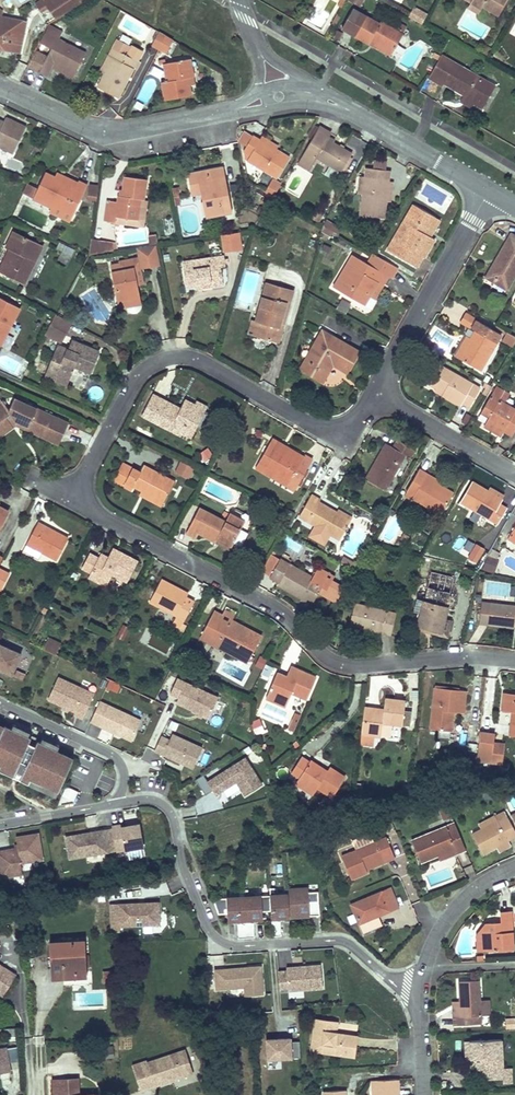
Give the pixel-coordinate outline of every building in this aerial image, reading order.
[(34,2),(39,10),(47,5),(56,19),(84,0),(37,0),(34,2)] [(471,2),(482,8),(483,6),(498,15),(507,0),(473,0),(471,2)] [(413,4),(407,15),(422,23),(428,11),(413,4)] [(369,43),(370,42),(372,39),(393,51),(398,42),(394,39),(398,31),(392,27),(381,21),(380,23),(353,8),(342,27),(346,29),(354,34),(369,43)] [(0,18),(0,28),(23,33),(25,23),(0,18)] [(395,22),(392,27),(398,31),(394,39),(398,42),(406,29),(395,22)] [(86,52),(58,38),(62,31),(48,24),(47,25),(44,31),(38,42),(51,48),(47,56),(39,72),(47,76),(51,68),(54,63),(75,74),(86,52)] [(19,52),(23,33),(0,28),(0,48),(19,52)] [(346,29),(343,32),(340,31),(338,29),(334,35),(340,38),(338,41),(347,46),(354,34),(346,29)] [(159,32),(153,43),(159,47),(161,44),(166,36),(161,33),(159,32)] [(161,44),(159,47),(167,52),(173,40),(166,36),(161,44)] [(372,39),(370,42),(391,54),(393,51),(372,39)] [(105,72),(97,87),(117,98),(133,67),(135,68),(139,62),(137,61),(127,56),(131,48),(117,40),(109,55),(112,57),(105,72)] [(127,56),(137,61),(142,51),(132,46),(131,48),(127,56)] [(39,72),(47,56),(35,50),(27,66),(39,72)] [(496,86),(455,62),(441,54),(428,77),(442,85),(443,83),(465,95),(476,101),(474,104),(483,109),(496,86)] [(112,57),(109,55),(101,70),(105,72),(112,57)] [(189,85),(187,78),(192,77),(190,59),(164,63),(167,79),(165,79),(165,81),(162,82),(165,100),(191,95),(189,85)] [(54,63),(51,68),(73,78),(75,74),(54,63)] [(465,95),(463,97),(474,104),(476,101),(465,95)] [(13,152),(25,127),(6,117),(3,123),(0,122),(0,146),(13,152)] [(317,130),(300,161),(309,166),(314,157),(340,171),(351,152),(332,141),(333,139),(317,130)] [(246,146),(252,136),(243,131),(238,142),(246,146)] [(276,149),(259,140),(252,136),(246,146),(244,150),(245,158),(248,159),(278,177),(289,157),(276,149)] [(261,136),(259,140),(276,149),(278,146),(261,136)] [(21,170),(22,161),(8,160),(7,169),(21,170)] [(187,173),(190,186),(200,185),(201,193),(202,199),(207,198),(211,215),(232,211),(227,185),(221,186),(219,177),(225,176),(223,166),(187,173)] [(365,175),(363,192),(360,214),(384,217),(386,198),(388,180),(388,178),(384,178),(385,169),(365,167),(365,175)] [(55,178),(54,177),(45,173),(37,189),(33,198),(53,208),(54,205),(73,214),(87,185),(78,181),(77,183),(75,188),(64,182),(63,185),(53,180),(55,178)] [(56,173),(54,177),(55,178),(53,180),(63,185),(64,182),(75,188),(77,183),(56,173)] [(105,220),(116,222),(117,216),(127,218),(136,219),(137,219),(138,212),(140,204),(140,199),(143,199),(144,192),(146,179),(125,176),(123,190),(122,196),(119,196),(118,195),(118,202),(108,200),(105,220)] [(265,191),(273,196),(280,184),(272,179),(265,191)] [(22,193),(33,198),(37,189),(27,184),(22,193)] [(88,199),(96,201),(98,186),(89,184),(88,199)] [(200,185),(190,186),(192,194),(201,193),(200,185)] [(173,205),(200,205),(200,196),(179,196),(179,186),(173,186),(173,205)] [(207,198),(202,199),(206,216),(211,215),(207,198)] [(387,250),(412,264),(418,254),(423,257),(433,239),(429,236),(425,234),(434,217),(413,204),(403,222),(409,225),(399,242),(393,239),(387,250)] [(434,217),(425,234),(429,236),(439,220),(434,217)] [(325,220),(322,224),(331,229),(333,225),(325,220)] [(409,225),(403,222),(393,239),(399,242),(409,225)] [(333,225),(331,229),(337,233),(340,229),(333,225)] [(14,252),(3,274),(24,284),(42,245),(14,231),(6,247),(8,249),(14,252)] [(239,232),(221,235),(224,252),(242,249),(239,232)] [(490,275),(508,285),(514,273),(514,236),(511,233),(496,258),(499,259),(490,275)] [(90,247),(89,255),(103,252),(104,242),(91,240),(90,247)] [(68,263),(75,248),(59,241),(55,250),(62,253),(60,259),(68,263)] [(138,259),(139,268),(140,268),(160,265),(158,252),(156,244),(136,247),(138,259)] [(3,274),(14,252),(8,249),(0,265),(0,272),(3,274)] [(365,305),(369,297),(378,283),(383,286),(388,276),(393,279),(399,269),(384,260),(373,254),(368,264),(352,255),(333,287),(365,305)] [(418,254),(412,264),(417,267),(423,257),(418,254)] [(186,285),(195,283),(196,283),(196,281),(201,281),(201,282),(222,280),(220,266),(225,265),(224,256),(183,262),(186,285)] [(139,268),(138,259),(119,262),(120,271),(112,272),(117,307),(140,304),(137,286),(134,269),(139,268)] [(139,268),(134,269),(137,286),(142,285),(140,268),(139,268)] [(196,283),(195,283),(196,288),(223,284),(222,280),(201,282),(201,281),(196,281),(196,283)] [(258,323),(255,336),(274,341),(279,323),(282,324),(292,290),(267,282),(257,316),(255,321),(255,322),(258,323)] [(378,283),(369,297),(375,300),(383,286),(378,283)] [(11,324),(19,308),(0,298),(0,345),(11,324)] [(140,304),(117,307),(118,314),(126,313),(127,316),(130,319),(133,320),(136,320),(139,318),(141,314),(141,311),(140,304)] [(467,315),(463,323),(474,329),(478,321),(467,315)] [(45,333),(52,336),(62,342),(71,325),(54,316),(45,333)] [(249,334),(255,336),(258,323),(255,322),(255,321),(253,320),(249,334)] [(470,338),(459,358),(480,370),(501,334),(478,321),(474,329),(475,330),(470,338)] [(279,323),(274,341),(277,342),(282,324),(279,323)] [(315,349),(302,369),(322,381),(330,369),(327,367),(330,362),(333,364),(346,372),(358,352),(322,330),(313,347),(315,349)] [(514,341),(514,335),(505,330),(500,339),(512,346),(514,341)] [(52,336),(45,333),(42,339),(48,343),(52,336)] [(455,356),(459,358),(470,338),(466,336),(455,356)] [(431,343),(425,340),(422,345),(428,348),(431,343)] [(58,346),(47,372),(68,381),(74,366),(90,372),(98,352),(74,342),(71,351),(67,349),(58,346)] [(313,347),(301,368),(302,369),(315,349),(313,347)] [(0,362),(0,369),(17,374),(22,360),(2,354),(0,362)] [(420,377),(427,381),(437,364),(430,359),(420,377)] [(435,386),(438,387),(444,391),(443,394),(461,404),(463,402),(470,406),(480,388),(437,364),(427,381),(435,386)] [(68,381),(47,372),(46,376),(66,385),(68,381)] [(481,412),(489,416),(484,425),(501,435),(504,431),(512,435),(514,429),(514,410),(505,403),(509,395),(496,388),(481,412)] [(161,403),(163,400),(152,395),(142,415),(170,430),(172,427),(181,431),(184,433),(191,437),(205,410),(194,405),(184,400),(179,409),(178,412),(161,403)] [(4,433),(12,428),(9,424),(14,420),(21,423),(27,426),(25,430),(35,434),(54,443),(64,421),(14,398),(9,408),(8,411),(9,413),(7,416),(1,407),(3,405),(1,401),(0,402),(0,436),(4,433)] [(179,409),(163,400),(161,403),(178,412),(179,409)] [(197,401),(194,405),(205,410),(206,407),(197,401)] [(9,424),(12,428),(15,425),(25,430),(27,426),(21,423),(14,420),(9,424)] [(64,421),(54,443),(58,445),(68,423),(64,421)] [(272,438),(269,444),(284,452),(288,447),(272,438)] [(381,460),(378,458),(366,479),(385,490),(405,454),(410,458),(414,450),(397,440),(394,447),(390,445),(381,460)] [(386,443),(378,458),(381,460),(390,445),(386,443)] [(269,444),(255,468),(272,477),(274,472),(297,485),(311,461),(312,459),(302,454),(301,455),(288,447),(284,452),(284,453),(269,444)] [(174,471),(188,477),(193,466),(179,459),(174,471)] [(114,481),(123,486),(132,469),(123,464),(114,481)] [(132,469),(123,486),(131,490),(133,486),(142,491),(163,502),(174,482),(144,466),(140,473),(132,469)] [(438,485),(425,477),(426,474),(418,470),(407,490),(414,494),(412,497),(441,513),(453,493),(445,489),(438,485)] [(274,472),(272,477),(283,484),(294,490),(297,485),(274,472)] [(426,474),(425,477),(438,485),(440,482),(426,474)] [(472,482),(461,502),(471,507),(482,514),(485,515),(498,523),(506,508),(499,504),(502,499),(488,491),(472,482)] [(488,491),(502,499),(504,495),(490,487),(488,491)] [(414,494),(407,490),(403,496),(410,500),(412,497),(414,494)] [(163,502),(142,491),(140,494),(161,506),(163,502)] [(350,521),(336,513),(318,502),(319,500),(311,495),(299,515),(340,538),(350,521)] [(485,515),(482,514),(471,507),(467,515),(480,523),(485,515)] [(199,533),(215,541),(216,538),(231,546),(244,521),(230,513),(225,522),(199,509),(187,530),(197,536),(199,533)] [(338,510),(336,513),(350,521),(351,518),(338,510)] [(38,522),(26,544),(41,552),(57,560),(68,539),(56,533),(55,534),(45,529),(46,526),(38,522)] [(216,538),(215,541),(230,549),(230,548),(231,546),(216,538)] [(41,552),(26,544),(23,551),(37,559),(41,552)] [(475,544),(467,558),(475,563),(483,549),(475,544)] [(113,548),(108,557),(113,559),(117,551),(113,548)] [(113,559),(108,557),(101,554),(99,558),(89,553),(82,568),(91,573),(89,577),(106,586),(113,574),(127,581),(137,561),(117,551),(113,559)] [(336,601),(344,587),(331,580),(332,580),(316,570),(312,577),(288,564),(286,562),(287,559),(289,556),(283,553),(279,560),(275,567),(271,575),(270,576),(279,581),(277,584),(301,597),(302,594),(307,597),(314,601),(319,592),(336,601)] [(275,567),(279,560),(270,555),(262,570),(271,575),(275,567)] [(357,564),(343,556),(340,561),(354,569),(357,564)] [(496,559),(487,556),(482,569),(492,572),(496,559)] [(318,567),(316,570),(332,580),(334,576),(318,567)] [(0,569),(0,587),(2,588),(9,573),(0,569)] [(418,626),(420,626),(441,631),(444,619),(453,577),(431,572),(418,626)] [(186,597),(180,594),(182,591),(161,579),(149,601),(176,616),(171,624),(183,631),(186,626),(182,624),(194,601),(186,597)] [(355,603),(349,625),(391,635),(396,613),(355,603)] [(514,627),(514,624),(514,606),(482,603),(480,624),(514,627)] [(214,611),(210,619),(218,623),(220,619),(239,629),(241,625),(232,621),(234,616),(224,611),(222,615),(214,611)] [(210,619),(200,638),(207,642),(209,639),(228,649),(226,652),(247,663),(262,636),(241,625),(239,629),(220,619),(218,623),(210,619)] [(123,625),(117,637),(123,640),(129,628),(123,625)] [(43,647),(55,653),(60,641),(48,636),(43,647)] [(209,639),(207,642),(206,644),(214,648),(219,651),(220,649),(226,652),(228,649),(209,639)] [(0,641),(0,667),(14,673),(22,650),(0,641)] [(266,664),(260,676),(268,680),(273,667),(266,664)] [(290,667),(286,677),(290,678),(294,669),(290,667)] [(290,678),(286,677),(277,673),(266,698),(285,707),(291,693),(306,700),(316,678),(294,669),(290,678)] [(84,717),(94,692),(60,675),(48,699),(84,717)] [(220,695),(177,676),(171,693),(179,696),(177,702),(211,717),(220,695)] [(107,679),(105,688),(117,691),(119,682),(107,679)] [(451,731),(453,717),(447,716),(448,711),(453,711),(463,713),(466,691),(435,688),(430,729),(451,731)] [(502,711),(513,712),(510,736),(514,737),(514,695),(505,693),(502,711)] [(141,718),(101,700),(90,722),(132,740),(141,718)] [(293,732),(300,715),(295,713),(288,730),(293,732)] [(0,720),(0,762),(58,788),(75,755),(0,720)] [(262,720),(254,723),(258,735),(266,733),(262,720)] [(398,740),(402,727),(394,724),(389,737),(398,740)] [(194,768),(202,745),(173,733),(170,738),(161,735),(155,751),(163,753),(163,755),(194,768)] [(479,733),(476,761),(491,763),(493,744),(494,735),(479,733)] [(493,744),(491,763),(502,764),(503,745),(493,744)] [(236,782),(244,793),(265,781),(246,756),(208,780),(204,775),(196,779),(206,794),(212,790),(216,794),(236,782)] [(299,777),(299,779),(306,783),(303,788),(313,794),(317,788),(332,797),(344,778),(329,768),(327,771),(325,774),(321,771),(323,769),(320,767),(310,761),(309,762),(301,757),(292,772),(299,777)] [(299,779),(296,783),(303,788),(306,783),(299,779)] [(73,800),(77,790),(65,785),(61,795),(73,800)] [(183,817),(196,814),(194,806),(181,808),(183,817)] [(449,817),(445,807),(439,809),(443,819),(449,817)] [(503,813),(495,817),(493,818),(494,822),(481,829),(470,835),(480,856),(496,847),(508,841),(514,838),(514,832),(508,816),(505,818),(503,813)] [(481,829),(494,822),(493,818),(495,817),(494,815),(478,823),(481,829)] [(111,826),(65,834),(69,857),(146,847),(138,821),(111,824),(111,826)] [(419,865),(436,858),(437,858),(453,851),(455,856),(464,852),(453,826),(410,844),(419,865)] [(40,831),(17,835),(17,845),(0,849),(0,878),(23,873),(22,861),(44,859),(40,831)] [(384,839),(339,859),(349,881),(365,874),(363,868),(381,860),(382,863),(392,859),(384,839)] [(508,841),(496,847),(498,852),(511,846),(508,841)] [(437,858),(436,858),(438,863),(455,856),(453,851),(437,858)] [(310,916),(308,886),(288,886),(289,891),(271,892),(272,917),(310,916)] [(388,890),(349,906),(357,925),(361,935),(380,927),(376,917),(396,908),(388,890)] [(261,892),(227,894),(229,920),(263,917),(261,892)] [(162,924),(160,899),(110,902),(110,930),(120,930),(121,925),(162,924)] [(478,934),(475,937),(476,951),(512,949),(510,921),(509,912),(498,912),(499,926),(494,926),(494,923),(484,924),(485,934),(478,934)] [(50,948),(51,972),(62,971),(63,974),(83,973),(86,973),(86,971),(84,941),(49,943),(50,948)] [(324,989),(322,962),(287,965),(287,968),(278,969),(281,991),(324,989)] [(215,989),(244,987),(245,995),(265,993),(263,963),(214,967),(215,989)] [(0,994),(12,974),(0,966),(0,993),(0,994)] [(113,978),(113,970),(103,971),(104,984),(108,984),(107,978),(113,978)] [(62,971),(51,972),(52,980),(87,977),(86,973),(83,973),(63,974),(62,971)] [(458,1004),(459,1017),(456,1017),(457,1026),(480,1024),(477,981),(457,982),(458,1004)] [(335,1034),(331,1033),(333,1023),(314,1021),(310,1052),(353,1057),(355,1037),(335,1034)] [(264,1034),(265,1058),(291,1058),(291,1034),(264,1034)] [(470,1061),(481,1060),(482,1082),(502,1081),(503,1086),(511,1085),(510,1070),(502,1070),(500,1041),(469,1043),(470,1061)] [(147,1062),(147,1060),(132,1066),(141,1090),(174,1079),(172,1075),(191,1068),(185,1049),(147,1062)] [(10,1075),(6,1052),(0,1053),(0,1076),(10,1075)] [(191,1068),(172,1075),(174,1079),(193,1072),(191,1068)] [(52,1081),(53,1094),(69,1094),(68,1082),(68,1080),(52,1081)] [(78,1080),(68,1080),(68,1082),(69,1094),(79,1094),(78,1080)] [(371,1081),(372,1094),(398,1094),(397,1080),(388,1081),(371,1081)]
